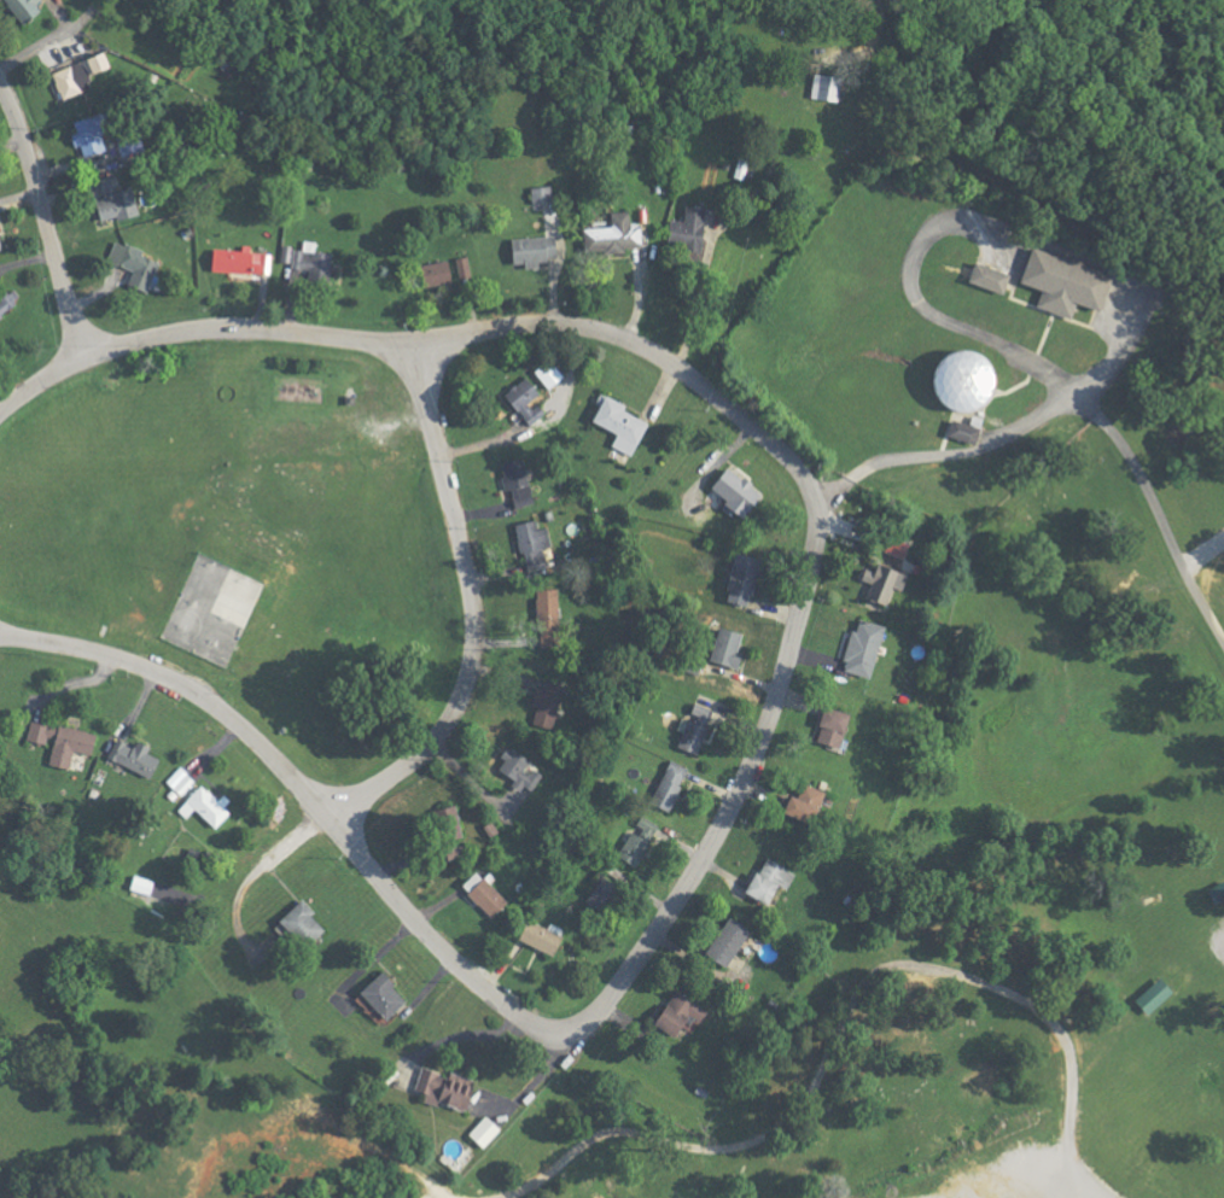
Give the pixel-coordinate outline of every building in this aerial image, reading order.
[(1214,904),(1223,897),(1223,882),(1222,878),(1205,890),(1214,904)] [(1132,999),(1156,977),(1170,993),(1146,1015),(1132,999)]
